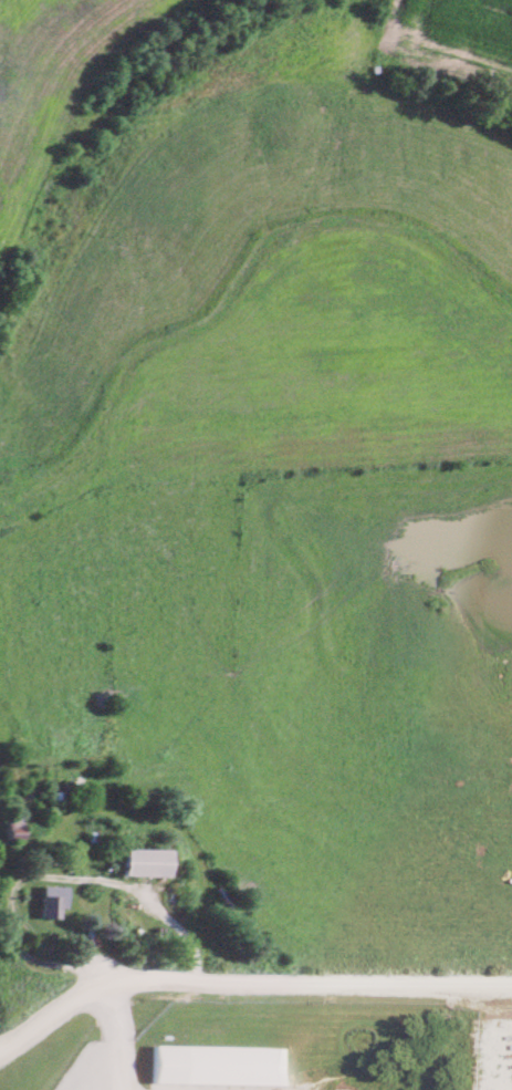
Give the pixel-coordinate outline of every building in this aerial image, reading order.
[(170,848),(126,847),(125,874),(170,875),(170,848)] [(67,885),(42,884),(41,915),(59,916),(59,907),(67,907),(67,885)] [(298,1047),(157,1044),(156,1081),(298,1084),(298,1047)]
